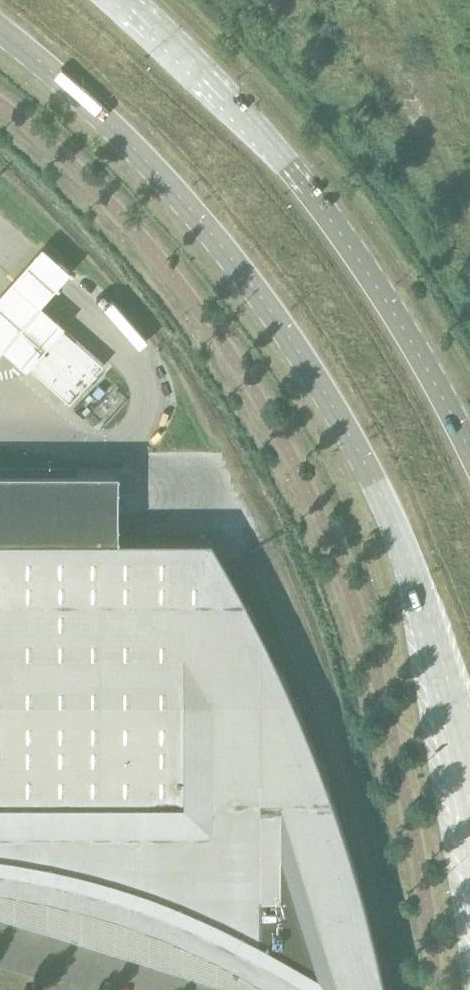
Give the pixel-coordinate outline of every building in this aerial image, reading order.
[(69,400),(103,362),(59,324),(60,323),(58,321),(57,323),(58,324),(26,360),(25,359),(23,361),(25,362),(26,361),(69,400)] [(118,467),(0,467),(0,534),(118,534),(118,531),(118,530),(114,530),(114,510),(114,492),(114,472),(118,472),(118,467)] [(332,794),(315,748),(296,703),(280,666),(272,663),(273,660),(273,658),(273,656),(273,653),(272,652),(272,650),(271,648),(269,645),(268,643),(266,642),(265,640),(263,639),(260,637),(262,629),(247,599),(228,564),(211,534),(118,534),(0,534),(0,874),(14,876),(48,882),(81,890),(115,900),(148,911),(182,925),(216,940),(244,954),(243,956),(283,968),(283,973),(284,979),(286,984),(286,987),(287,989),(382,989),(385,988),(376,947),(363,897),(348,844),(332,794)]
